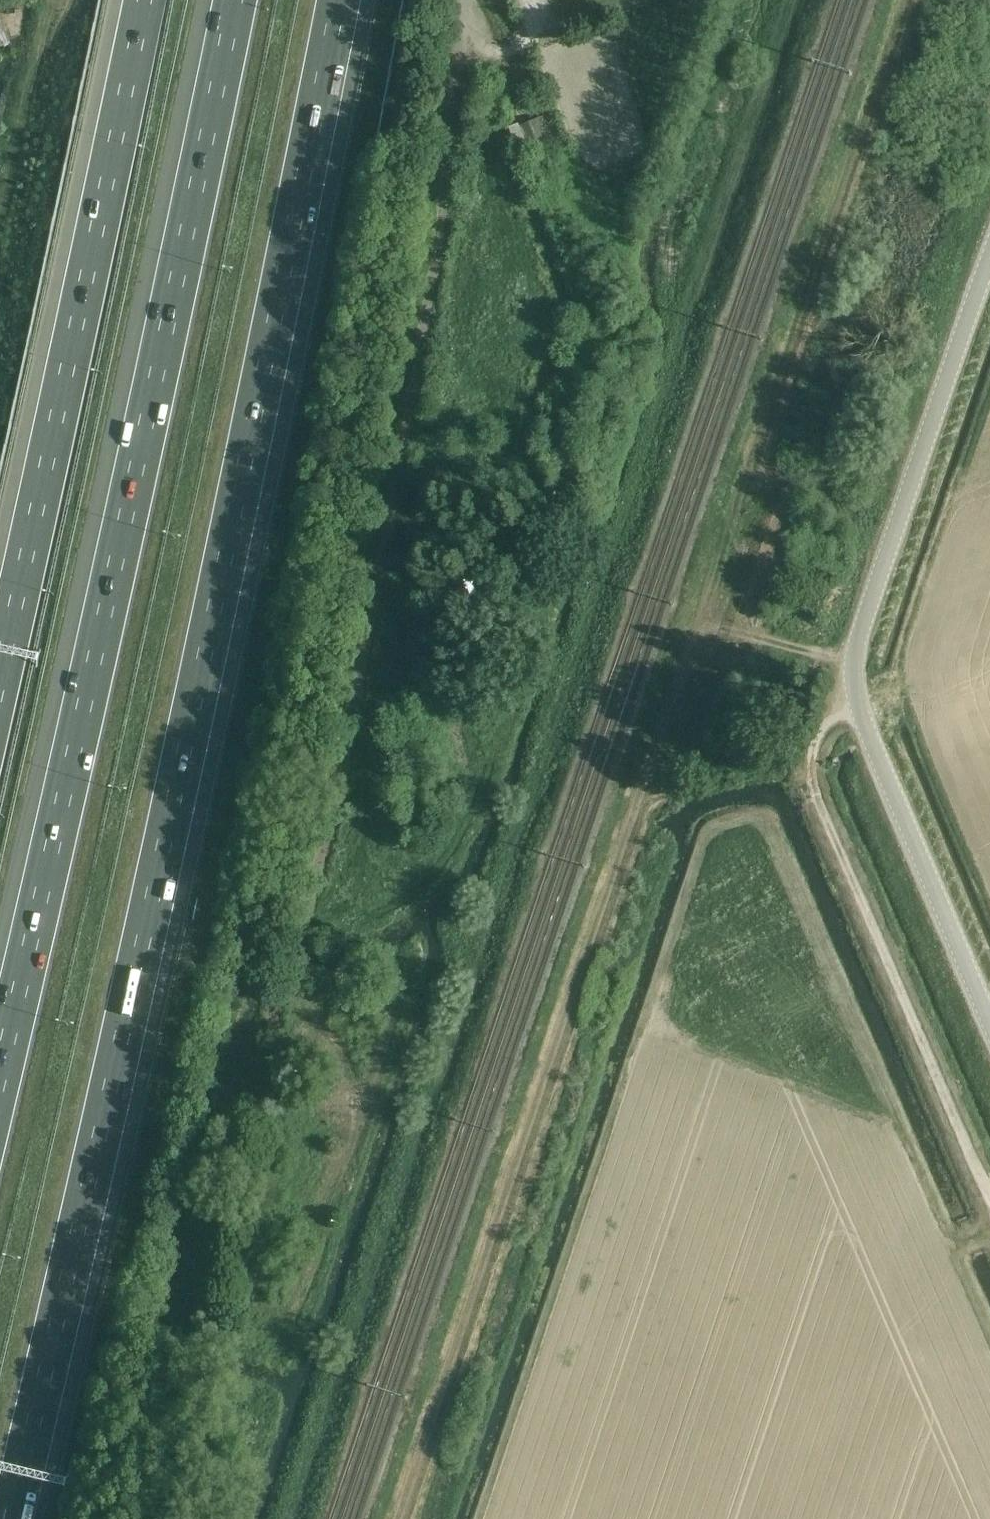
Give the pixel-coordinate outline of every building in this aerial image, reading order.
[(1,24),(0,24),(0,46),(9,43),(1,24)] [(549,113),(522,126),(520,126),(531,152),(535,150),(536,154),(545,150),(546,151),(558,145),(556,141),(559,140),(553,128),(555,127),(549,113)] [(529,154),(518,124),(508,127),(519,158),(529,154)]
